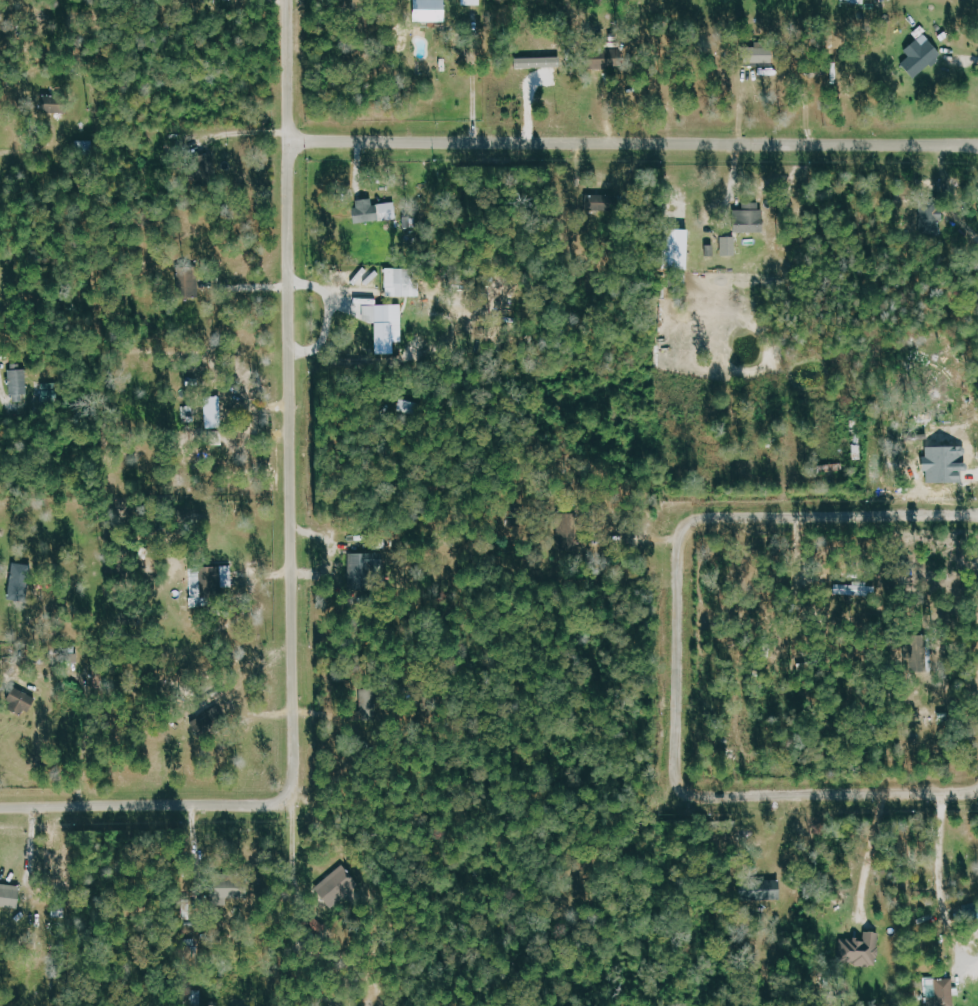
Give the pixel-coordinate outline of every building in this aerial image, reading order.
[(417,23),(449,24),(450,0),(435,0),(418,0),(417,23)] [(945,54),(926,34),(907,52),(911,57),(904,65),(918,80),(945,54)] [(71,97),(43,96),(42,113),(70,115),(71,97)] [(588,196),(587,213),(616,213),(617,196),(588,196)] [(397,203),(376,206),(375,199),(356,201),(359,225),(399,219),(397,203)] [(742,232),(765,233),(766,200),(743,199),(742,232)] [(947,207),(922,208),(923,236),(947,236),(947,207)] [(739,237),(724,237),(725,256),(739,256),(739,237)] [(199,267),(180,268),(181,298),(199,298),(199,267)] [(388,297),(421,298),(421,269),(388,269),(388,297)] [(379,305),(379,298),(364,299),(364,324),(378,324),(378,350),(395,350),(395,342),(404,342),(404,305),(379,305)] [(30,396),(29,366),(11,367),(12,396),(30,396)] [(207,398),(208,429),(225,428),(224,397),(207,398)] [(369,555),(351,554),(350,579),(367,580),(369,555)] [(32,601),(33,565),(13,564),(12,601),(32,601)] [(235,589),(235,566),(223,567),(224,589),(235,589)] [(193,569),(194,599),(203,598),(202,569),(193,569)] [(838,585),(838,595),(879,597),(879,587),(870,586),(870,582),(856,582),(856,586),(838,585)] [(30,717),(39,700),(18,689),(8,706),(30,717)] [(333,892),(353,879),(345,867),(325,881),(333,892)] [(742,901),(783,900),(783,881),(741,882),(742,901)] [(25,888),(0,884),(0,907),(21,910),(25,888)] [(964,906),(968,921),(977,919),(977,903),(964,906)] [(841,942),(840,963),(881,964),(882,933),(866,932),(866,942),(841,942)] [(928,981),(928,1002),(940,1001),(940,1005),(957,1005),(956,980),(928,981)]
